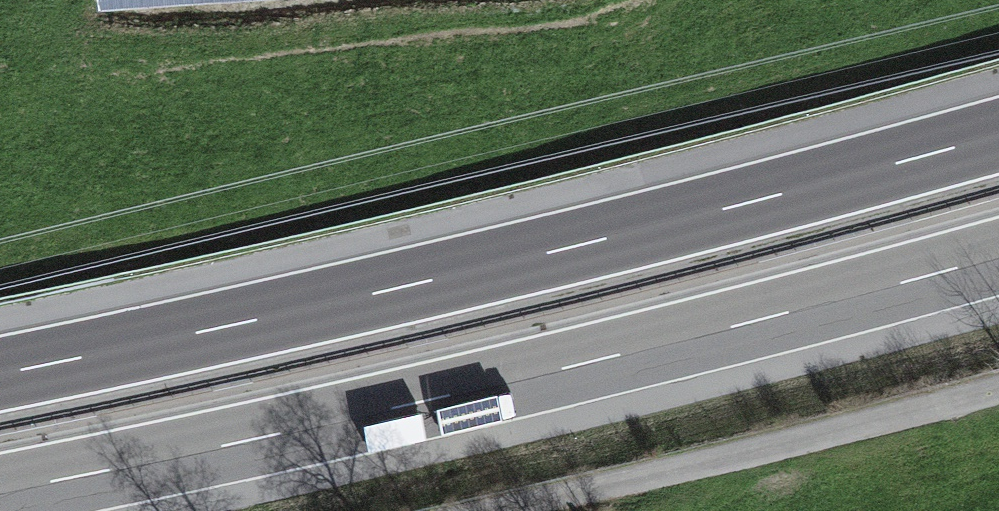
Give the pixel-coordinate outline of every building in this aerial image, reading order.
[(133,13),(258,0),(130,0),(133,13)]
